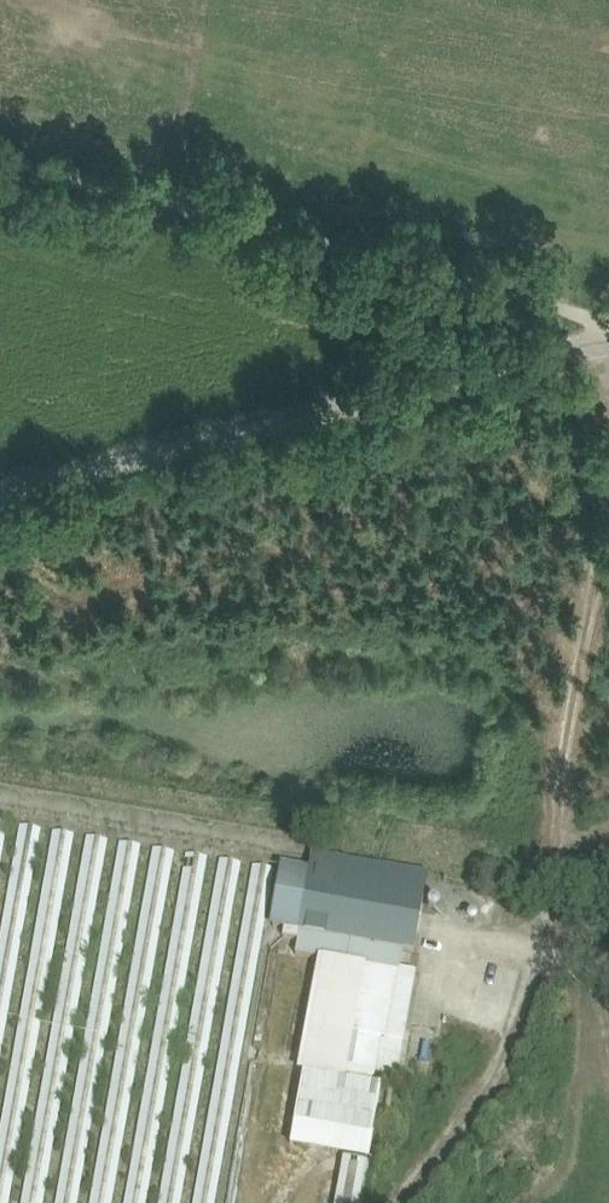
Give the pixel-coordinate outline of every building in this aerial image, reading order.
[(402,951),(416,953),(427,892),(429,876),(374,867),(375,863),(311,852),(308,871),(280,866),(269,929),(299,935),(294,955),(318,959),(296,1072),(301,1073),(289,1146),(343,1158),(335,1202),(358,1202),(379,1087),(371,1085),(372,1076),(396,1080),(414,973),(399,970),(402,951)]
